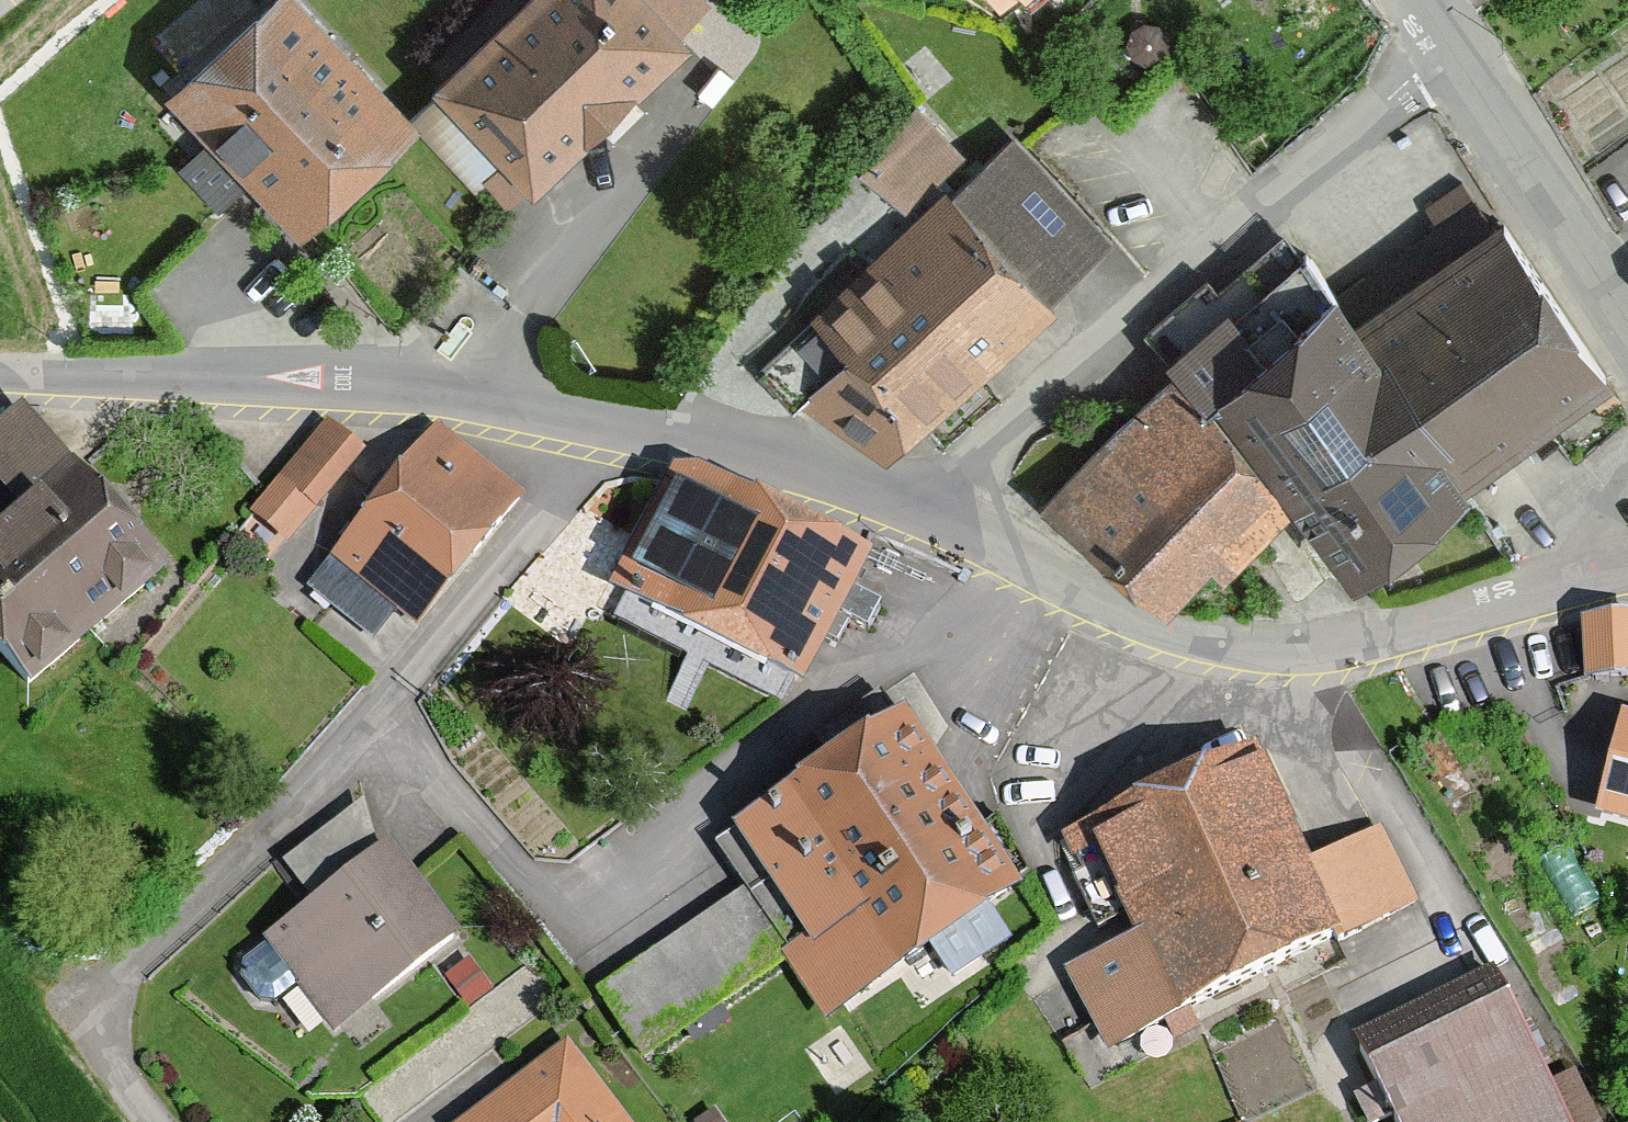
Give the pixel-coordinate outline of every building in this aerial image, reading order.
[(403,134),(275,0),(271,0),(156,109),(286,245),(403,134)] [(444,85),(453,93),(423,123),(517,216),(693,40),(682,28),(710,0),(528,0),(444,85)] [(1117,233),(1008,135),(952,197),(936,183),(965,151),(913,105),(861,162),(913,209),(760,378),(821,433),(835,427),(886,449),(903,417),(933,436),(1117,233)] [(1512,437),(1610,367),(1497,209),(1411,268),(1346,312),(1476,489),(1513,536),(1559,503),(1512,437)] [(1363,581),(1476,489),(1346,312),(1411,268),(1388,239),(1353,267),(1340,250),(1313,272),(1302,258),(1229,317),(1221,307),(1231,299),(1214,278),(1149,330),(1184,373),(1232,432),(1238,427),(1363,581)] [(1290,507),(1232,432),(1184,373),(1056,497),(1179,609),(1290,507)] [(20,699),(163,582),(24,414),(0,434),(0,485),(27,518),(0,541),(0,675),(20,699)] [(366,457),(327,424),(240,526),(279,559),(366,457)] [(526,502),(438,432),(310,592),(374,644),(396,616),(414,631),(477,552),(483,556),(526,502)] [(665,477),(609,581),(803,679),(870,546),(768,495),(665,477)] [(1584,616),(1585,675),(1627,674),(1627,615),(1584,616)] [(821,771),(729,833),(808,949),(786,964),(828,1026),(1043,880),(1001,817),(986,827),(910,717),(890,687),(804,746),(821,771)] [(1315,868),(1259,751),(1064,845),(1105,931),(1141,914),(1152,938),(1068,978),(1107,1059),(1339,948),(1345,961),(1425,923),(1383,836),(1315,868)] [(459,941),(386,851),(248,961),(246,984),(264,1006),(282,1006),(301,991),(338,1038),(459,941)] [(784,956),(739,896),(594,1004),(639,1064),(784,956)] [(1510,1004),(1370,1078),(1382,1100),(1361,1111),(1367,1121),(1573,1121),(1510,1004)] [(473,1121),(628,1121),(571,1048),(473,1121)]
